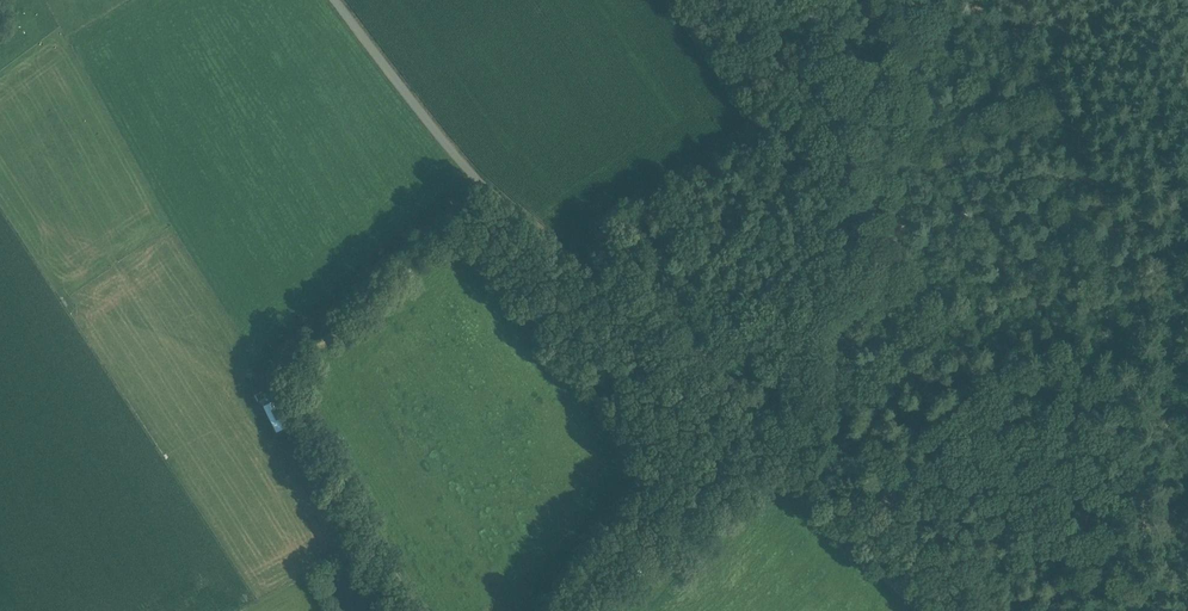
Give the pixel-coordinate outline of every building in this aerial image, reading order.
[(263,406),(276,433),(289,427),(275,400),(263,406)]
